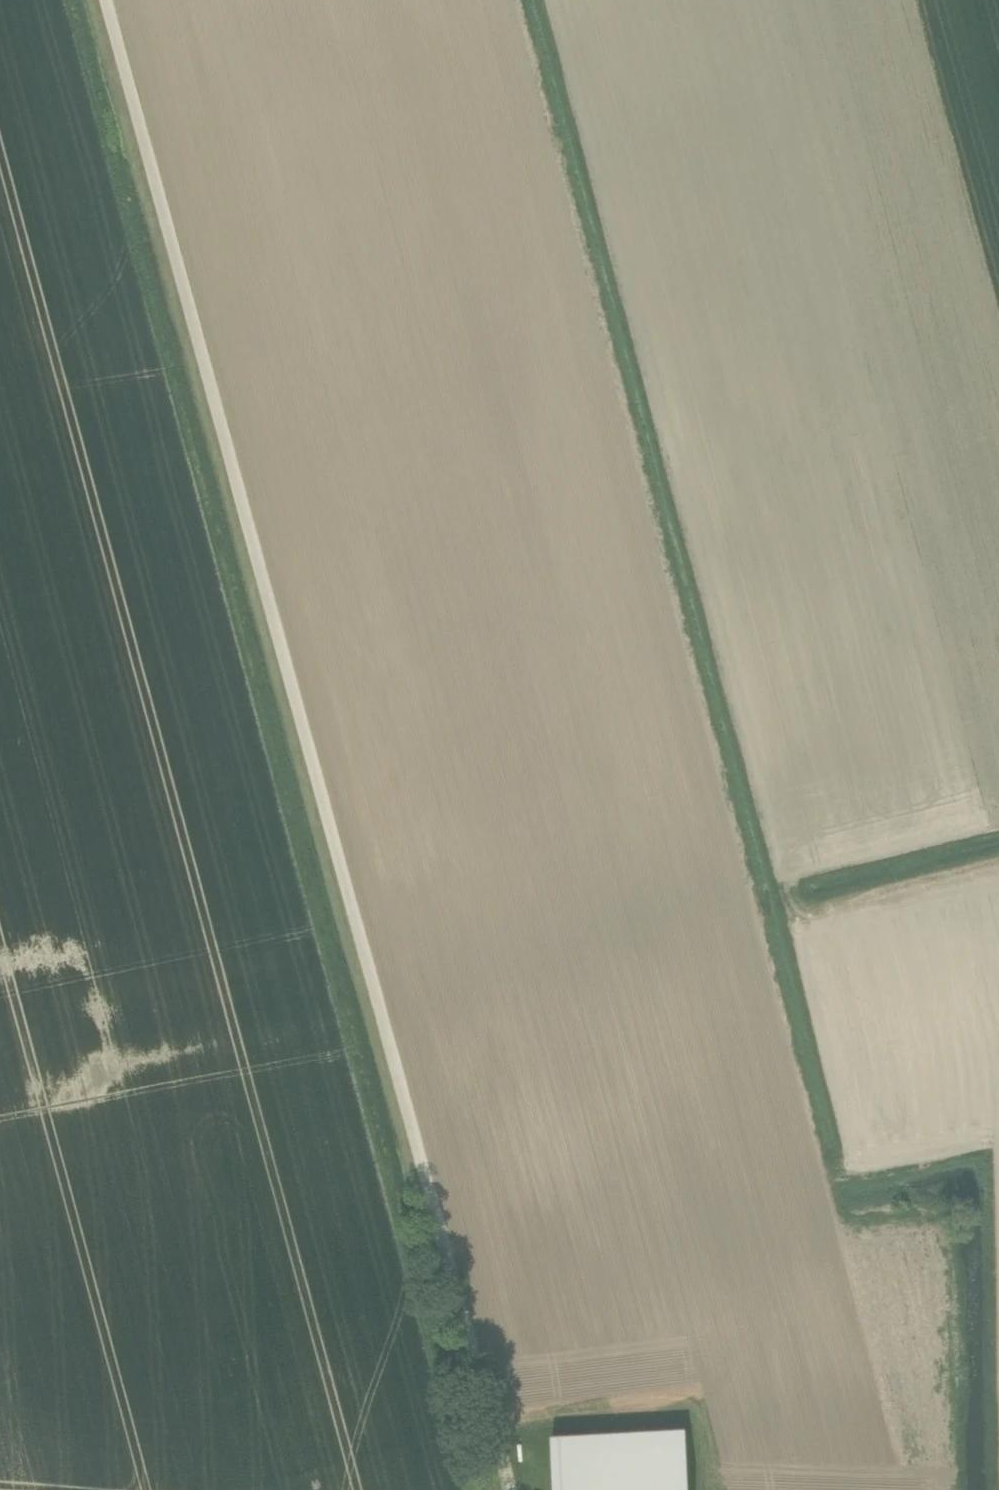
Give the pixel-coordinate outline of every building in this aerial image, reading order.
[(560,1435),(563,1489),(687,1489),(684,1428),(560,1435)]
